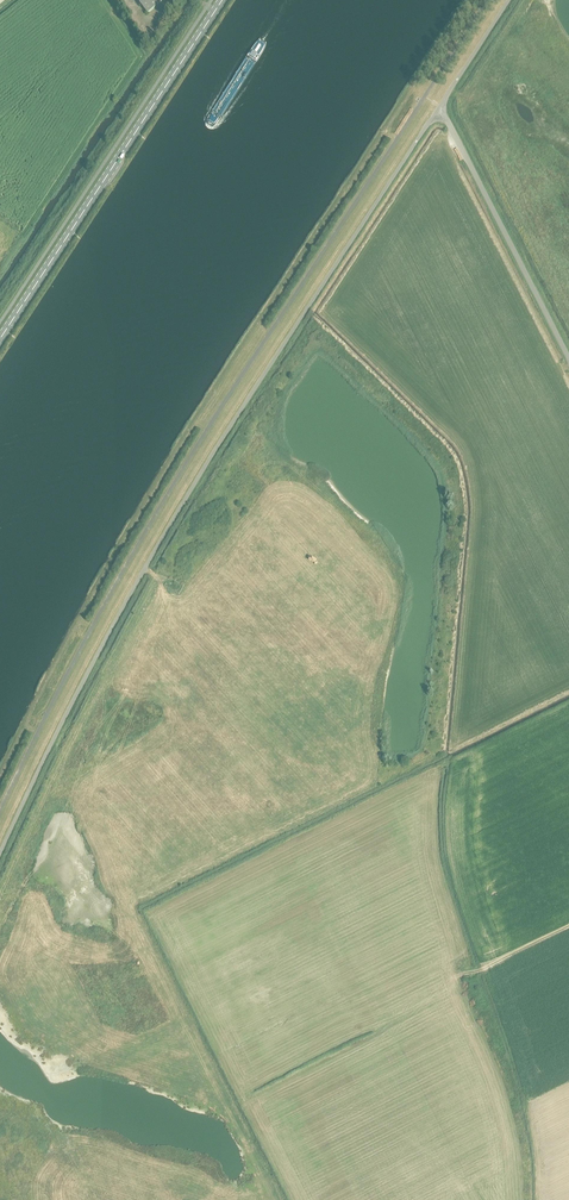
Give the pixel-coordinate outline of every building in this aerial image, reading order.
[(148,13),(163,0),(136,0),(148,13)]
